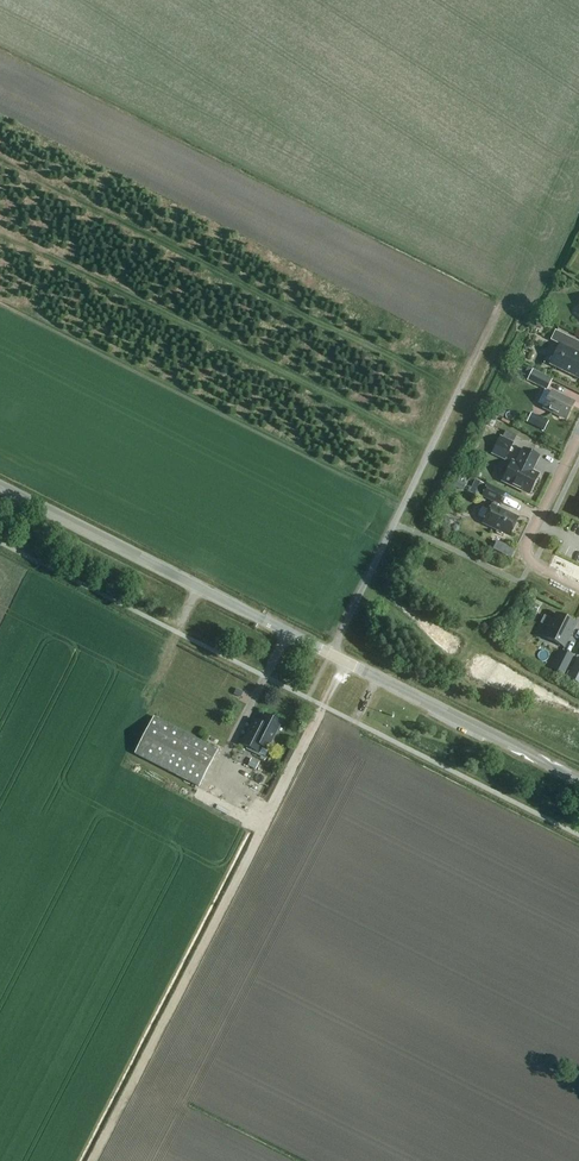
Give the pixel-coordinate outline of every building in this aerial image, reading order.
[(555,331),(551,340),(560,345),(550,365),(578,379),(578,343),(555,331)] [(547,390),(553,379),(533,369),(528,380),(547,390)] [(566,419),(574,403),(551,392),(544,408),(566,419)] [(526,422),(544,431),(548,422),(531,413),(526,422)] [(501,437),(499,436),(494,447),(507,453),(513,442),(501,437)] [(534,467),(539,456),(523,449),(516,464),(511,462),(502,481),(529,494),(539,475),(529,471),(532,466),(534,467)] [(490,467),(491,457),(475,455),(474,464),(490,467)] [(458,480),(455,487),(456,487),(462,490),(466,484),(459,480),(458,480)] [(475,481),(469,493),(478,498),(484,485),(475,481)] [(499,504),(504,494),(487,485),(482,496),(494,502),(483,523),(497,530),(495,533),(503,537),(504,533),(509,535),(517,518),(496,508),(498,504),(499,504)] [(442,518),(440,521),(441,526),(443,527),(444,528),(445,528),(448,527),(450,524),(448,519),(445,517),(442,518)] [(530,608),(537,611),(539,606),(532,603),(530,608)] [(563,647),(575,623),(557,614),(545,638),(563,647)] [(551,669),(563,675),(572,656),(560,650),(551,669)] [(539,672),(548,672),(548,658),(538,658),(539,672)] [(243,692),(237,689),(234,694),(240,697),(243,692)] [(280,723),(267,717),(264,715),(260,723),(254,720),(241,744),(257,752),(260,746),(267,749),(280,723)] [(200,787),(219,750),(154,716),(135,753),(200,787)] [(241,754),(239,761),(247,764),(249,757),(241,754)] [(251,758),(248,765),(255,769),(259,762),(251,758)]
